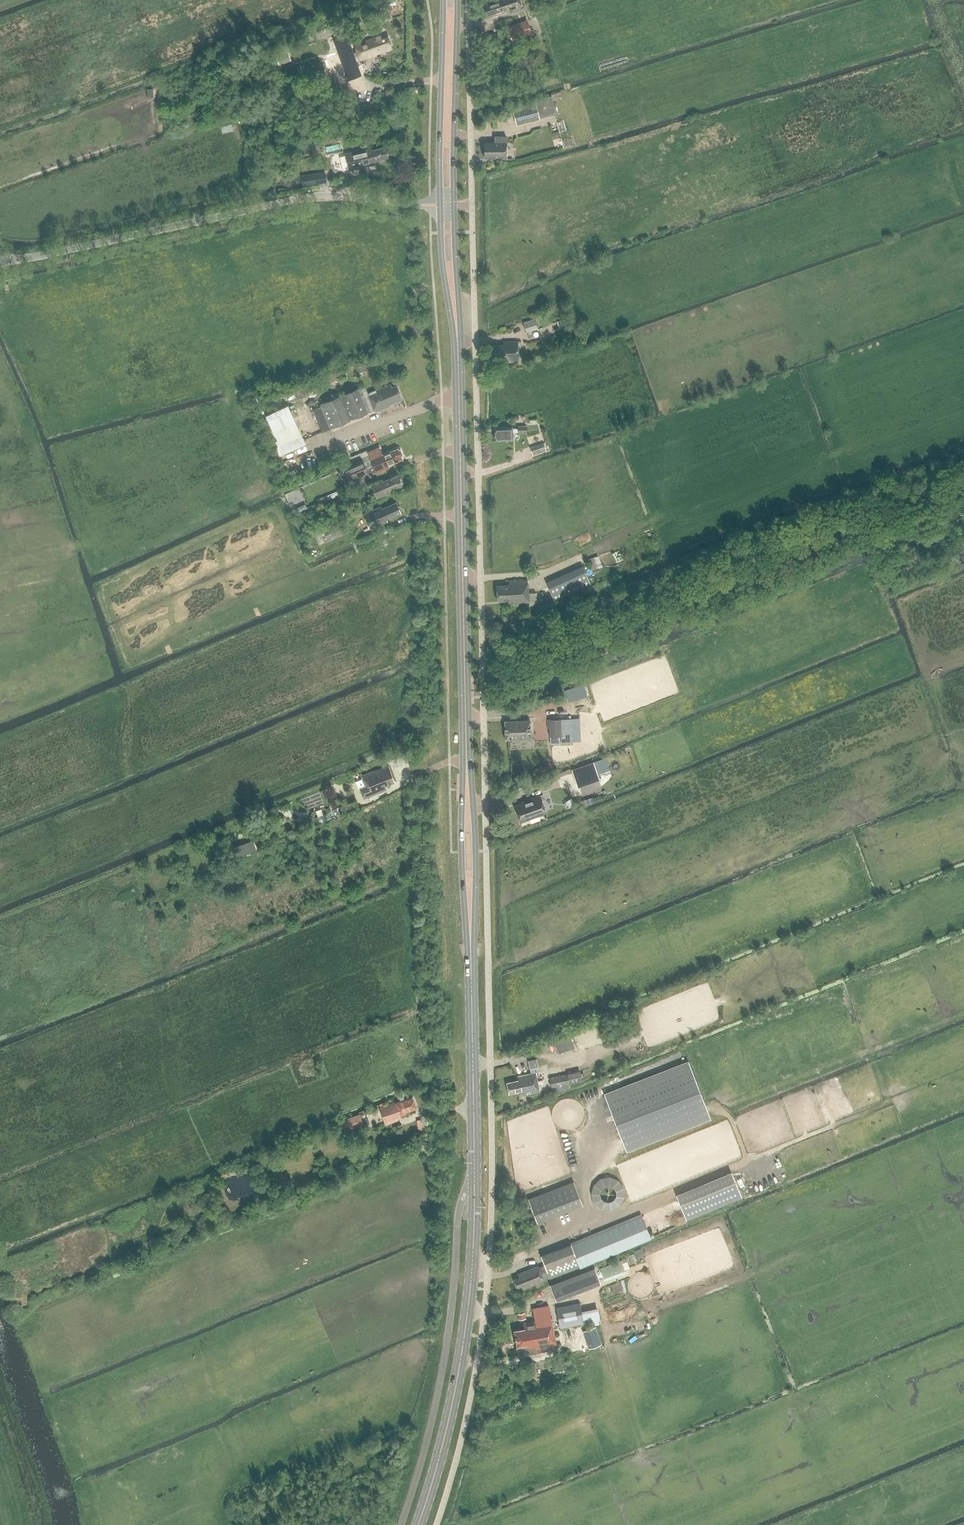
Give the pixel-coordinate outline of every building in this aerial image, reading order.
[(522,7),(520,0),(495,0),(491,1),(492,3),(484,6),(487,16),(495,13),(496,15),(522,7)] [(530,33),(527,22),(509,28),(507,28),(510,39),(512,39),(530,33)] [(385,48),(391,46),(386,35),(381,37),(380,34),(353,43),(360,61),(386,52),(385,48)] [(322,51),(328,69),(344,63),(338,46),(322,51)] [(291,61),(288,51),(276,55),(280,65),(291,61)] [(539,118),(534,102),(511,109),(515,125),(539,118)] [(484,158),(506,158),(506,137),(495,137),(495,143),(484,143),(484,158)] [(346,157),(349,170),(349,171),(375,164),(374,161),(388,158),(385,147),(372,151),(371,148),(346,154),(346,157)] [(302,178),(303,186),(326,183),(325,175),(302,178)] [(536,329),(533,319),(522,323),(525,333),(536,329)] [(518,362),(518,341),(503,342),(503,345),(491,345),(491,360),(504,360),(504,363),(518,362)] [(364,386),(357,388),(320,404),(330,429),(368,413),(374,410),(375,413),(391,406),(390,405),(402,399),(396,385),(392,387),(391,384),(367,394),(364,386)] [(304,385),(292,389),(296,400),(308,396),(304,385)] [(291,405),(268,413),(283,453),(306,445),(291,405)] [(516,428),(512,428),(512,427),(494,427),(494,440),(512,440),(512,432),(516,432),(516,434),(525,434),(525,426),(516,427),(516,428)] [(545,451),(542,442),(528,447),(531,456),(545,451)] [(370,459),(376,473),(388,468),(387,466),(401,460),(400,457),(403,454),(400,450),(397,450),(382,456),(381,454),(379,447),(367,452),(370,459)] [(353,465),(350,467),(345,469),(350,480),(359,476),(359,478),(368,474),(363,461),(353,465)] [(401,478),(397,477),(397,476),(382,482),(381,480),(369,485),(376,499),(387,494),(386,492),(401,486),(403,483),(401,478)] [(347,505),(343,497),(323,506),(327,514),(347,505)] [(400,506),(397,507),(395,503),(381,509),(380,507),(362,515),(369,530),(387,521),(386,519),(400,513),(399,511),(402,510),(400,506)] [(307,504),(296,508),(297,512),(309,508),(307,504)] [(348,532),(344,521),(322,530),(326,540),(348,532)] [(598,556),(586,561),(590,571),(602,567),(598,556)] [(591,585),(582,566),(546,583),(554,601),(591,585)] [(510,603),(528,602),(527,580),(508,581),(508,585),(496,586),(497,601),(510,600),(510,603)] [(586,696),(582,684),(565,690),(568,702),(586,696)] [(581,742),(580,718),(548,719),(549,737),(550,737),(550,744),(572,743),(572,742),(581,742)] [(505,740),(530,739),(529,720),(504,722),(505,740)] [(579,787),(600,780),(594,763),(572,770),(579,787)] [(361,777),(365,786),(359,788),(363,799),(386,790),(385,787),(395,783),(389,767),(375,772),(374,772),(361,777)] [(520,821),(546,812),(540,795),(528,800),(529,802),(515,807),(520,821)] [(357,808),(354,801),(341,807),(344,813),(357,808)] [(342,813),(339,806),(334,808),(336,815),(342,813)] [(582,1032),(582,1037),(599,1036),(598,1026),(580,1028),(580,1032),(582,1032)] [(569,1036),(553,1042),(557,1052),(573,1046),(569,1036)] [(536,1059),(527,1061),(530,1069),(538,1067),(536,1059)] [(604,1094),(626,1152),(711,1120),(688,1061),(604,1094)] [(578,1070),(567,1073),(549,1077),(551,1088),(581,1081),(579,1076),(578,1071),(578,1070)] [(526,1094),(539,1092),(535,1073),(517,1077),(518,1080),(506,1083),(508,1094),(517,1092),(517,1094),(526,1092),(526,1094)] [(395,1103),(395,1102),(379,1108),(386,1125),(398,1120),(397,1117),(407,1114),(406,1112),(416,1109),(412,1097),(395,1103)] [(363,1125),(359,1114),(339,1121),(343,1132),(363,1125)] [(422,1129),(428,1127),(423,1117),(418,1120),(422,1129)] [(594,1179),(595,1208),(625,1207),(624,1177),(594,1179)] [(581,1205),(572,1181),(527,1199),(536,1222),(581,1205)] [(543,1282),(542,1279),(548,1276),(549,1280),(650,1241),(641,1219),(570,1246),(570,1245),(540,1257),(543,1265),(533,1269),(532,1268),(517,1274),(519,1277),(513,1280),(516,1287),(522,1285),(523,1289),(543,1282)] [(624,1273),(619,1260),(598,1267),(603,1281),(624,1273)] [(599,1284),(593,1267),(549,1285),(555,1301),(599,1284)] [(583,1323),(581,1317),(578,1302),(555,1307),(560,1328),(583,1323)] [(529,1337),(553,1332),(548,1305),(532,1309),(535,1321),(523,1323),(524,1329),(514,1331),(516,1342),(530,1339),(529,1337)] [(600,1344),(594,1327),(581,1331),(587,1348),(600,1344)] [(517,1346),(517,1348),(515,1349),(516,1352),(518,1353),(519,1356),(536,1353),(535,1349),(556,1345),(553,1332),(529,1337),(530,1339),(516,1342),(517,1346)]
